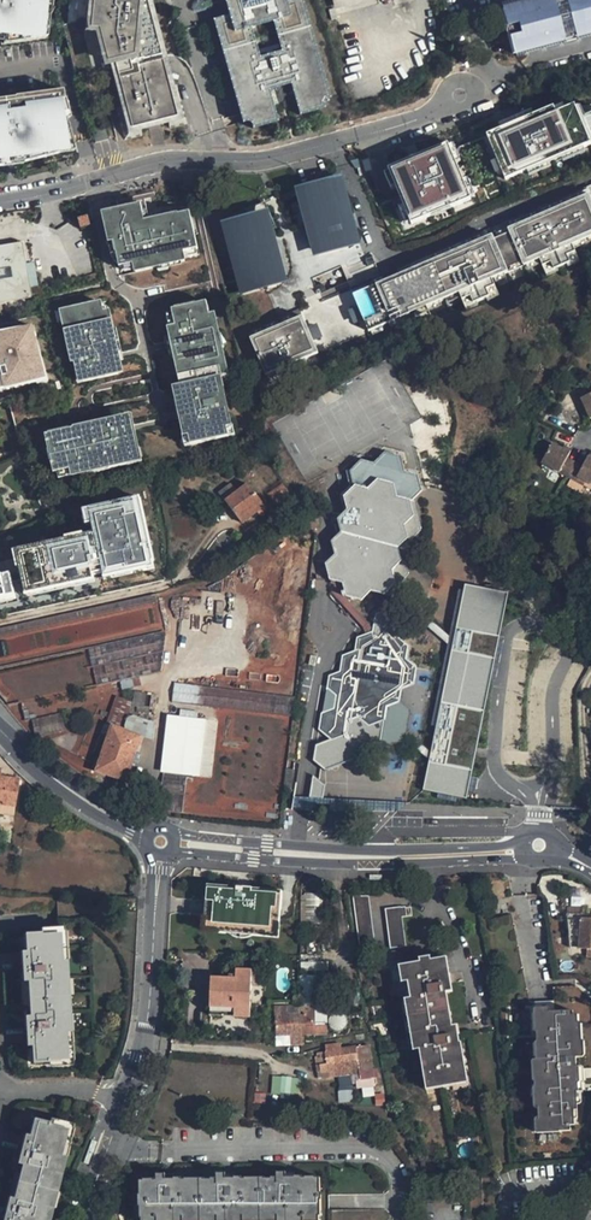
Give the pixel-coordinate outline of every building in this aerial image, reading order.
[(49,34),(53,0),(0,0),(0,37),(49,34)] [(87,30),(97,30),(105,65),(111,65),(137,59),(145,0),(90,0),(87,30)] [(137,59),(111,65),(128,139),(143,135),(141,129),(168,123),(169,128),(183,125),(153,0),(145,0),(137,59)] [(242,119),(243,118),(245,118),(248,119),(250,121),(251,122),(251,124),(252,125),(278,118),(269,87),(291,81),(299,112),(325,105),(324,102),(324,100),(324,98),(325,97),(326,95),(328,95),(330,94),(303,0),(224,0),(227,12),(213,16),(242,119)] [(497,4),(510,52),(562,39),(567,38),(573,36),(590,31),(590,0),(511,0),(497,4)] [(573,36),(573,40),(583,37),(590,35),(590,31),(573,36)] [(562,39),(510,52),(511,56),(524,53),(563,43),(562,39)] [(391,175),(414,229),(590,154),(590,90),(391,175)] [(0,100),(0,167),(74,154),(63,92),(0,100)] [(321,250),(358,240),(341,176),(330,179),(328,168),(310,173),(313,183),(303,186),(306,197),(291,201),(298,227),(313,223),(321,250)] [(353,292),(358,305),(362,303),(366,314),(362,315),(368,328),(410,311),(408,308),(433,298),(435,301),(457,292),(460,299),(469,296),(472,303),(488,296),(485,289),(493,286),(491,279),(538,259),(541,266),(549,263),(552,270),(569,263),(566,256),(574,253),(571,246),(590,238),(590,186),(585,189),(588,196),(412,268),(408,260),(380,272),(383,279),(353,292)] [(230,212),(232,218),(260,210),(262,217),(271,213),(265,198),(230,212)] [(113,260),(124,275),(183,267),(184,260),(198,258),(190,213),(148,223),(145,205),(105,214),(113,260)] [(223,220),(241,288),(278,278),(262,217),(260,210),(232,218),(223,220)] [(87,217),(79,220),(82,228),(90,226),(87,217)] [(32,295),(23,240),(0,244),(0,300),(32,295)] [(351,291),(342,294),(351,322),(361,318),(351,291)] [(107,301),(59,311),(76,382),(123,373),(107,301)] [(206,302),(172,310),(177,326),(168,329),(181,387),(222,379),(230,377),(216,313),(210,315),(206,302)] [(248,334),(264,371),(317,349),(311,336),(307,337),(303,327),(307,325),(302,312),(248,334)] [(46,368),(29,316),(0,321),(0,377),(46,368)] [(181,387),(173,388),(184,447),(236,437),(222,379),(181,387)] [(588,420),(590,419),(590,393),(578,399),(588,420)] [(132,415),(46,435),(56,482),(142,463),(132,415)] [(582,486),(584,482),(586,483),(590,485),(590,458),(587,456),(582,465),(567,457),(569,452),(551,443),(540,465),(582,486)] [(347,596),(362,600),(371,590),(385,594),(395,583),(392,570),(402,561),(398,547),(408,538),(405,525),(414,516),(410,501),(420,491),(416,475),(401,472),(396,455),(382,452),(371,463),(356,461),(348,472),(356,486),(344,497),(348,510),(338,519),(341,532),(332,541),(335,555),(326,564),(330,579),(343,583),(347,596)] [(226,501),(243,523),(258,513),(265,507),(248,484),(226,501)] [(87,531),(14,548),(25,595),(158,563),(141,490),(81,504),(87,531)] [(395,583),(385,594),(389,596),(409,574),(406,562),(415,552),(412,540),(421,531),(414,502),(410,501),(414,516),(405,525),(408,538),(398,547),(402,561),(392,570),(395,583)] [(268,511),(265,507),(258,513),(261,516),(268,511)] [(0,568),(0,595),(13,593),(7,566),(0,568)] [(486,590),(465,585),(423,790),(465,799),(507,594),(486,590)] [(9,704),(20,701),(23,700),(96,684),(136,675),(161,670),(166,631),(165,627),(157,595),(0,628),(0,694),(9,704)] [(340,672),(351,680),(349,691),(336,695),(336,698),(332,699),(330,710),(322,713),(319,729),(331,739),(346,733),(349,720),(361,715),(371,724),(384,718),(387,706),(399,701),(401,688),(414,683),(416,667),(405,659),(408,646),(395,636),(383,640),(372,632),(357,638),(355,651),(343,656),(340,672)] [(172,701),(200,703),(201,687),(173,686),(172,701)] [(131,692),(130,701),(129,706),(143,708),(144,694),(131,692)] [(113,726),(120,729),(128,706),(129,706),(130,701),(117,696),(107,724),(113,726)] [(204,713),(166,708),(158,762),(197,768),(204,713)] [(98,771),(129,782),(134,768),(131,767),(141,736),(120,729),(113,726),(98,771)] [(372,815),(391,788),(365,770),(362,775),(345,763),(325,789),(351,807),(355,803),(372,815)] [(284,791),(292,791),(295,769),(286,768),(284,791)] [(0,771),(0,807),(16,809),(21,781),(2,778),(2,771),(0,771)] [(308,795),(320,799),(325,782),(314,778),(308,795)] [(16,809),(0,807),(0,817),(15,819),(16,809)] [(204,907),(202,930),(278,937),(280,912),(282,892),(243,888),(205,885),(204,907)] [(121,903),(137,904),(138,894),(121,894),(121,903)] [(352,897),(360,953),(376,951),(374,937),(368,894),(352,897)] [(565,914),(566,911),(567,898),(559,898),(558,914),(565,914)] [(384,909),(390,949),(404,947),(403,939),(400,917),(406,916),(405,906),(384,909)] [(491,922),(509,1006),(517,1006),(518,1015),(534,1014),(535,1014),(535,1004),(528,1005),(509,918),(491,922)] [(580,919),(565,918),(570,949),(578,950),(580,919)] [(580,919),(578,950),(588,950),(590,950),(590,919),(580,919)] [(23,933),(31,1063),(65,1060),(64,1037),(67,1036),(65,1013),(62,1013),(60,985),(63,985),(61,957),(58,958),(56,931),(23,933)] [(441,959),(444,973),(450,972),(448,957),(441,959)] [(419,1049),(425,1084),(468,1077),(462,1042),(460,1042),(459,1033),(454,1034),(453,1026),(447,992),(453,991),(450,972),(444,973),(441,959),(431,960),(420,962),(405,965),(407,981),(410,998),(419,1049)] [(407,981),(405,965),(398,966),(399,972),(401,982),(407,981)] [(249,971),(234,970),(234,981),(209,980),(208,1007),(233,1008),(232,1016),(248,1017),(249,971)] [(314,981),(299,981),(299,996),(299,1002),(299,1008),(313,1008),(314,981)] [(539,1117),(540,1127),(560,1127),(560,1129),(560,1133),(571,1132),(571,1126),(575,1126),(575,1119),(574,1111),(579,1112),(578,1105),(578,1093),(579,1093),(579,1083),(581,1083),(580,1067),(577,1067),(577,1058),(580,1058),(579,1041),(578,1023),(573,1023),(573,1014),(572,990),(553,991),(554,1004),(554,1013),(539,1014),(539,1033),(540,1042),(540,1057),(537,1059),(539,1109),(539,1117)] [(419,1049),(410,998),(404,999),(408,1020),(413,1051),(419,1049)] [(539,1014),(554,1013),(554,1004),(535,1004),(535,1014),(539,1014)] [(233,1008),(208,1007),(208,1015),(232,1016),(233,1008)] [(313,1008),(299,1008),(276,1009),(276,1036),(289,1036),(290,1045),(300,1045),(300,1036),(326,1035),(326,1008),(313,1008)] [(369,1044),(360,1045),(362,1057),(362,1063),(372,1061),(369,1044)] [(342,1061),(362,1057),(360,1045),(342,1048),(334,1050),(327,1051),(329,1063),(342,1061)] [(362,1057),(342,1061),(345,1074),(364,1071),(362,1063),(362,1057)] [(342,1061),(329,1063),(330,1071),(338,1069),(339,1075),(345,1074),(342,1061)] [(259,1065),(258,1092),(268,1092),(269,1066),(259,1065)] [(291,1077),(281,1076),(280,1093),(290,1093),(291,1077)] [(468,1077),(425,1084),(426,1090),(437,1088),(469,1083),(468,1077)] [(8,1219),(47,1219),(51,1204),(47,1203),(53,1172),(57,1172),(62,1150),(59,1149),(63,1124),(31,1117),(8,1219)] [(560,1127),(540,1127),(539,1117),(535,1117),(536,1134),(560,1133),(560,1129),(560,1127)] [(326,1215),(326,1177),(311,1177),(311,1175),(302,1175),(302,1171),(291,1171),(291,1177),(284,1178),(268,1178),(268,1216),(284,1215),(284,1218),(311,1217),(311,1215),(326,1215)] [(268,1216),(268,1178),(251,1178),(250,1176),(241,1176),(241,1172),(230,1172),(230,1178),(224,1179),(206,1179),(206,1217),(224,1216),(224,1218),(251,1218),(251,1216),(268,1216)] [(206,1217),(206,1179),(190,1179),(190,1177),(180,1177),(180,1173),(171,1173),(171,1179),(163,1179),(146,1180),(146,1217),(163,1217),(163,1219),(190,1219),(190,1217),(206,1217)]
